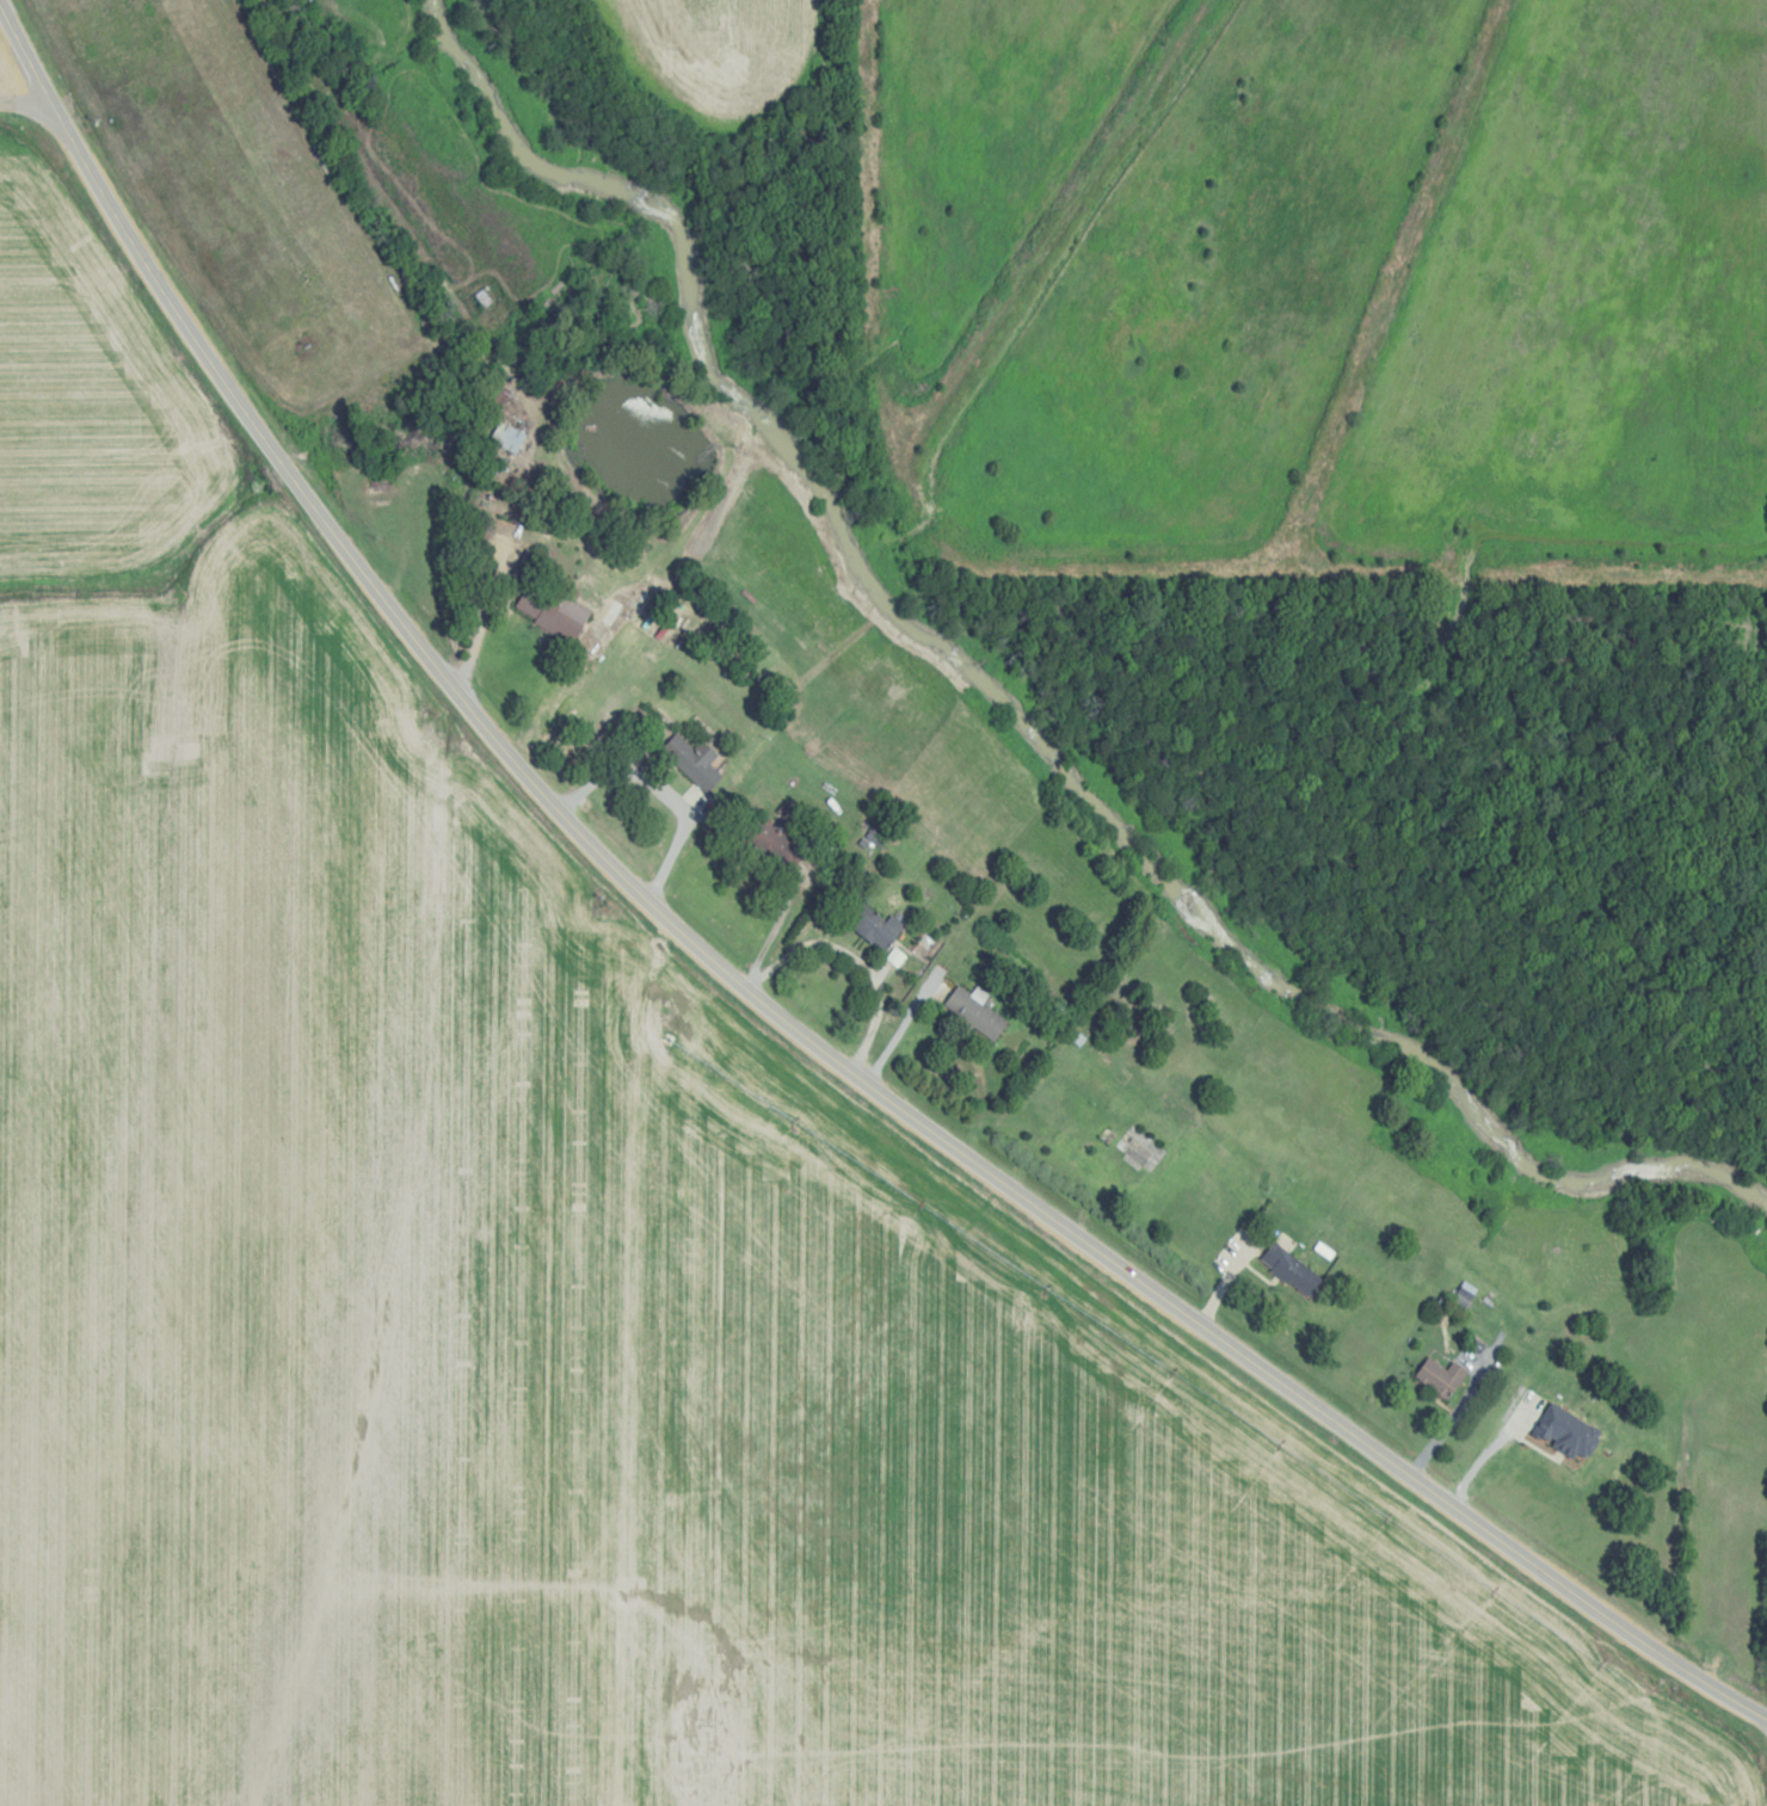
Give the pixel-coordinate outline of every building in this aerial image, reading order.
[(515,455),(525,435),(503,423),(492,443),(515,455)] [(556,606),(540,596),(526,619),(571,646),(590,612),(563,596),(556,606)] [(709,764),(717,756),(702,741),(693,750),(678,735),(662,751),(705,794),(722,777),(709,764)] [(795,861),(770,813),(747,825),(772,872),(795,861)] [(891,915),(883,922),(864,904),(846,922),(879,954),(905,929),(891,915)] [(1008,1020),(954,987),(941,1009),(995,1041),(1008,1020)] [(1151,1167),(1165,1155),(1136,1124),(1115,1144),(1140,1170),(1147,1163),(1151,1167)] [(1322,1279),(1272,1241),(1257,1261),(1308,1298),(1322,1279)] [(1466,1371),(1452,1361),(1446,1370),(1427,1357),(1413,1376),(1446,1400),(1466,1371)]
